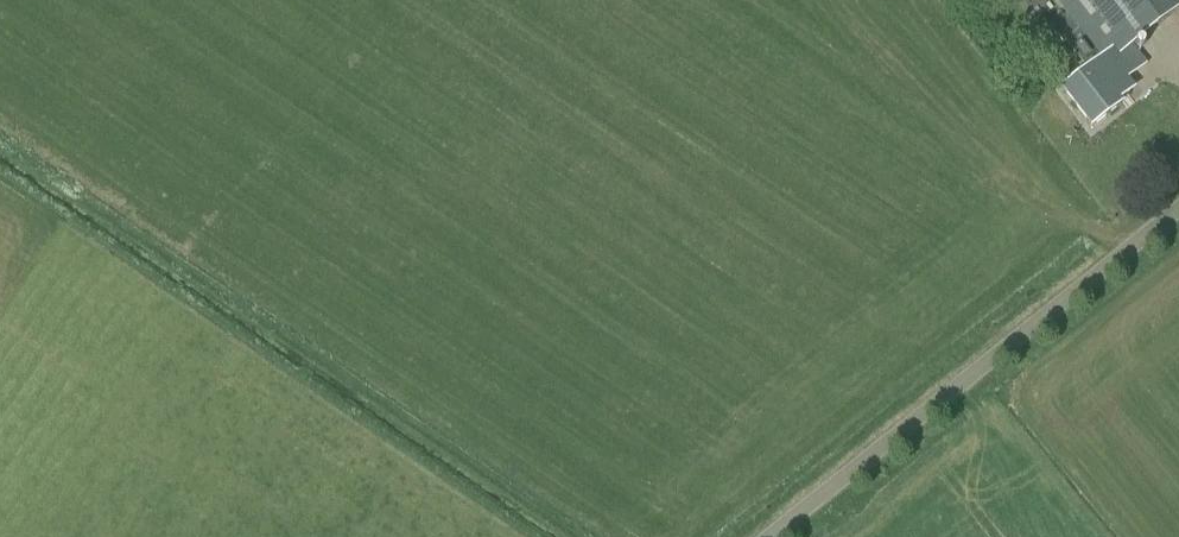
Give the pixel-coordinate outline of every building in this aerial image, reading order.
[(1121,105),(1110,92),(1146,65),(1132,46),(1178,10),(1178,0),(1054,0),(1101,60),(1061,90),(1090,128),(1121,105)]
